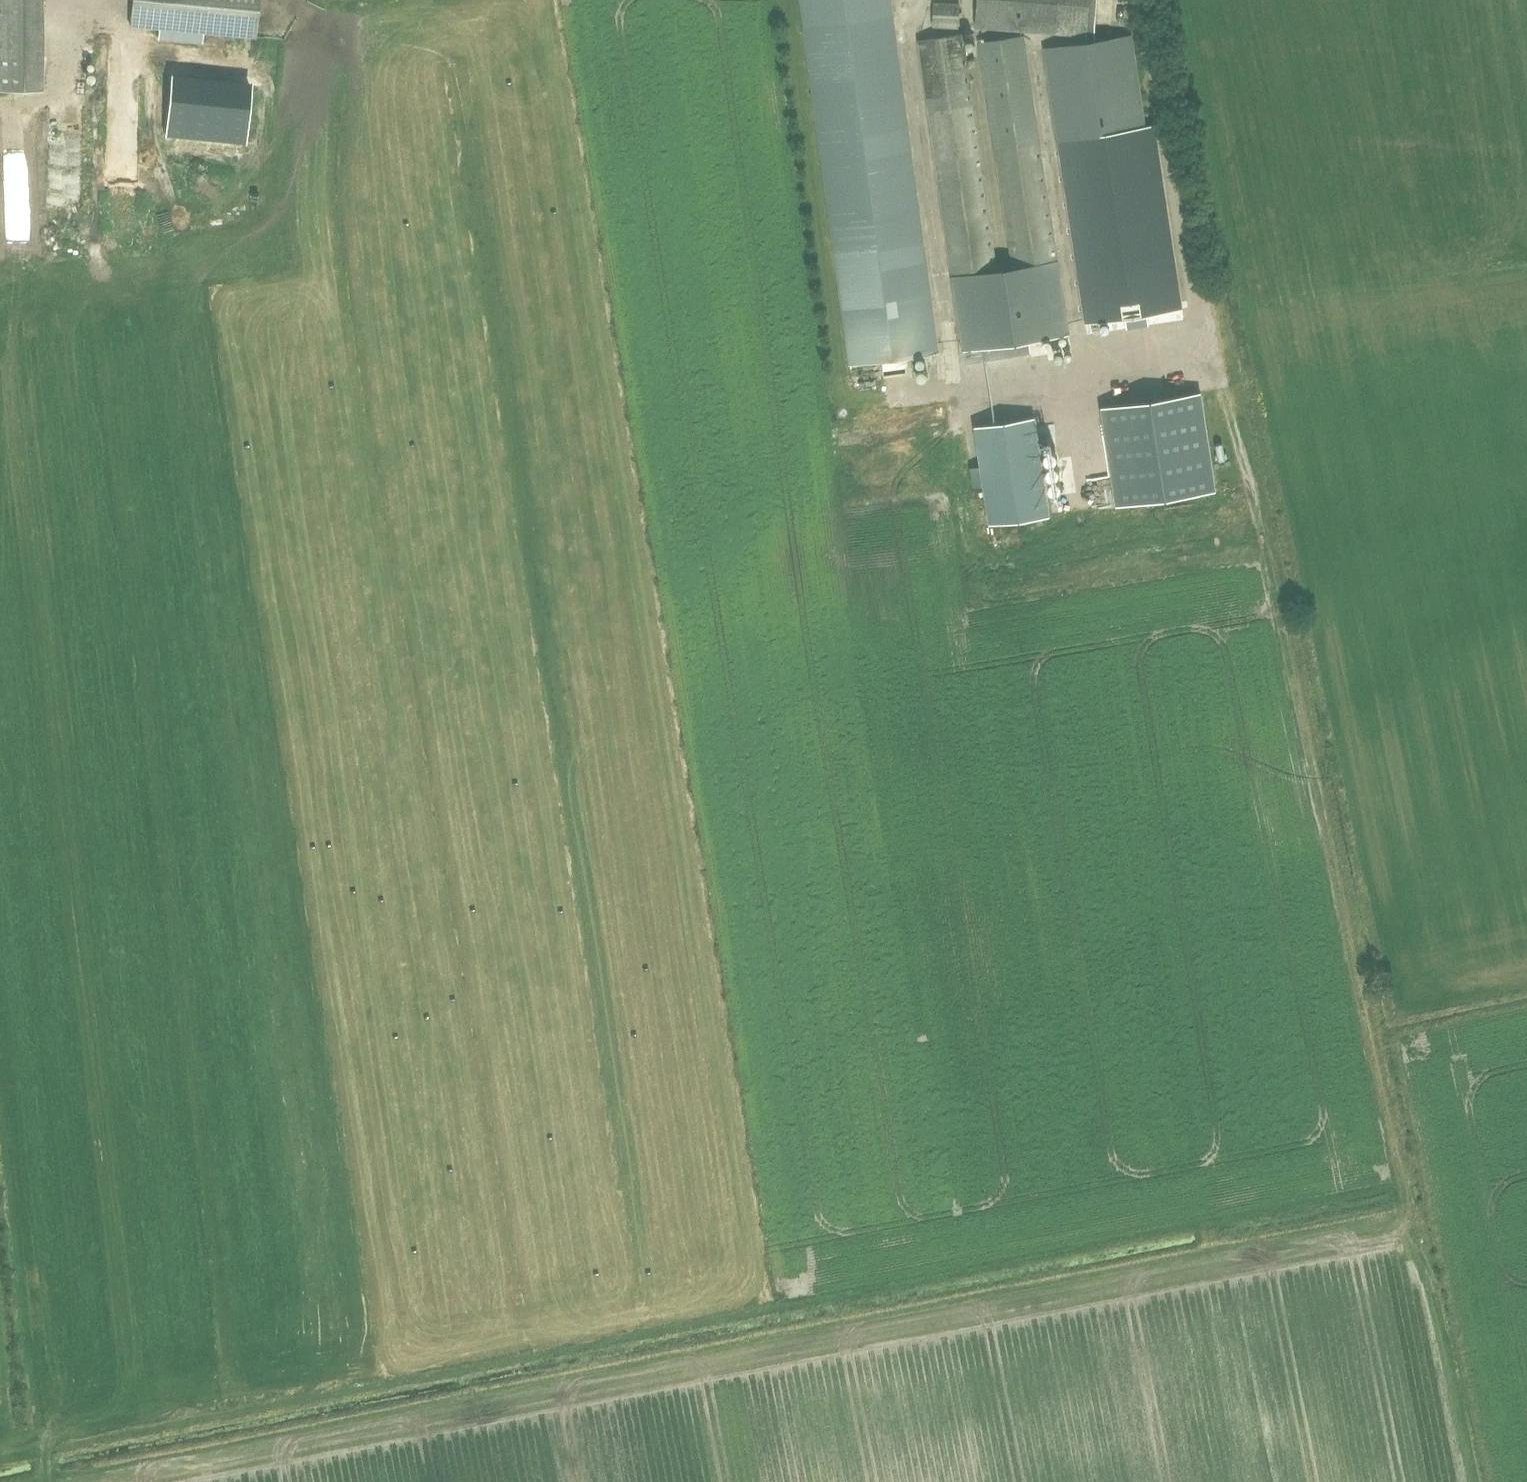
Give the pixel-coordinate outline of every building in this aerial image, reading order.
[(44,90),(43,0),(0,0),(0,90),(44,90)] [(130,23),(159,26),(158,41),(203,44),(204,30),(256,35),(260,0),(132,0),(130,23)] [(893,18),(894,18),(895,18),(892,0),(800,0),(803,26),(850,364),(883,359),(885,372),(907,370),(905,356),(938,352),(932,303),(928,276),(893,18)] [(1095,28),(1097,0),(978,0),(976,26),(1086,34),(1087,40),(1044,47),(1058,139),(1146,126),(1132,33),(1095,39),(1095,28)] [(959,28),(960,2),(933,1),(933,26),(959,28)] [(952,272),(996,266),(963,33),(919,39),(952,272)] [(1058,261),(1024,35),(980,42),(1014,268),(955,277),(966,349),(965,349),(967,362),(1024,353),(1031,352),(1029,339),(1068,333),(1057,261),(1058,261)] [(113,78),(134,79),(134,70),(113,70),(113,78)] [(1170,137),(1072,148),(1084,251),(1181,240),(1170,137)] [(48,165),(48,203),(63,203),(63,165),(48,165)] [(1201,392),(1102,407),(1124,589),(1229,574),(1201,392)] [(981,465),(976,466),(971,467),(974,487),(979,486),(984,485),(990,525),(1050,516),(1035,417),(975,426),(981,465)]
